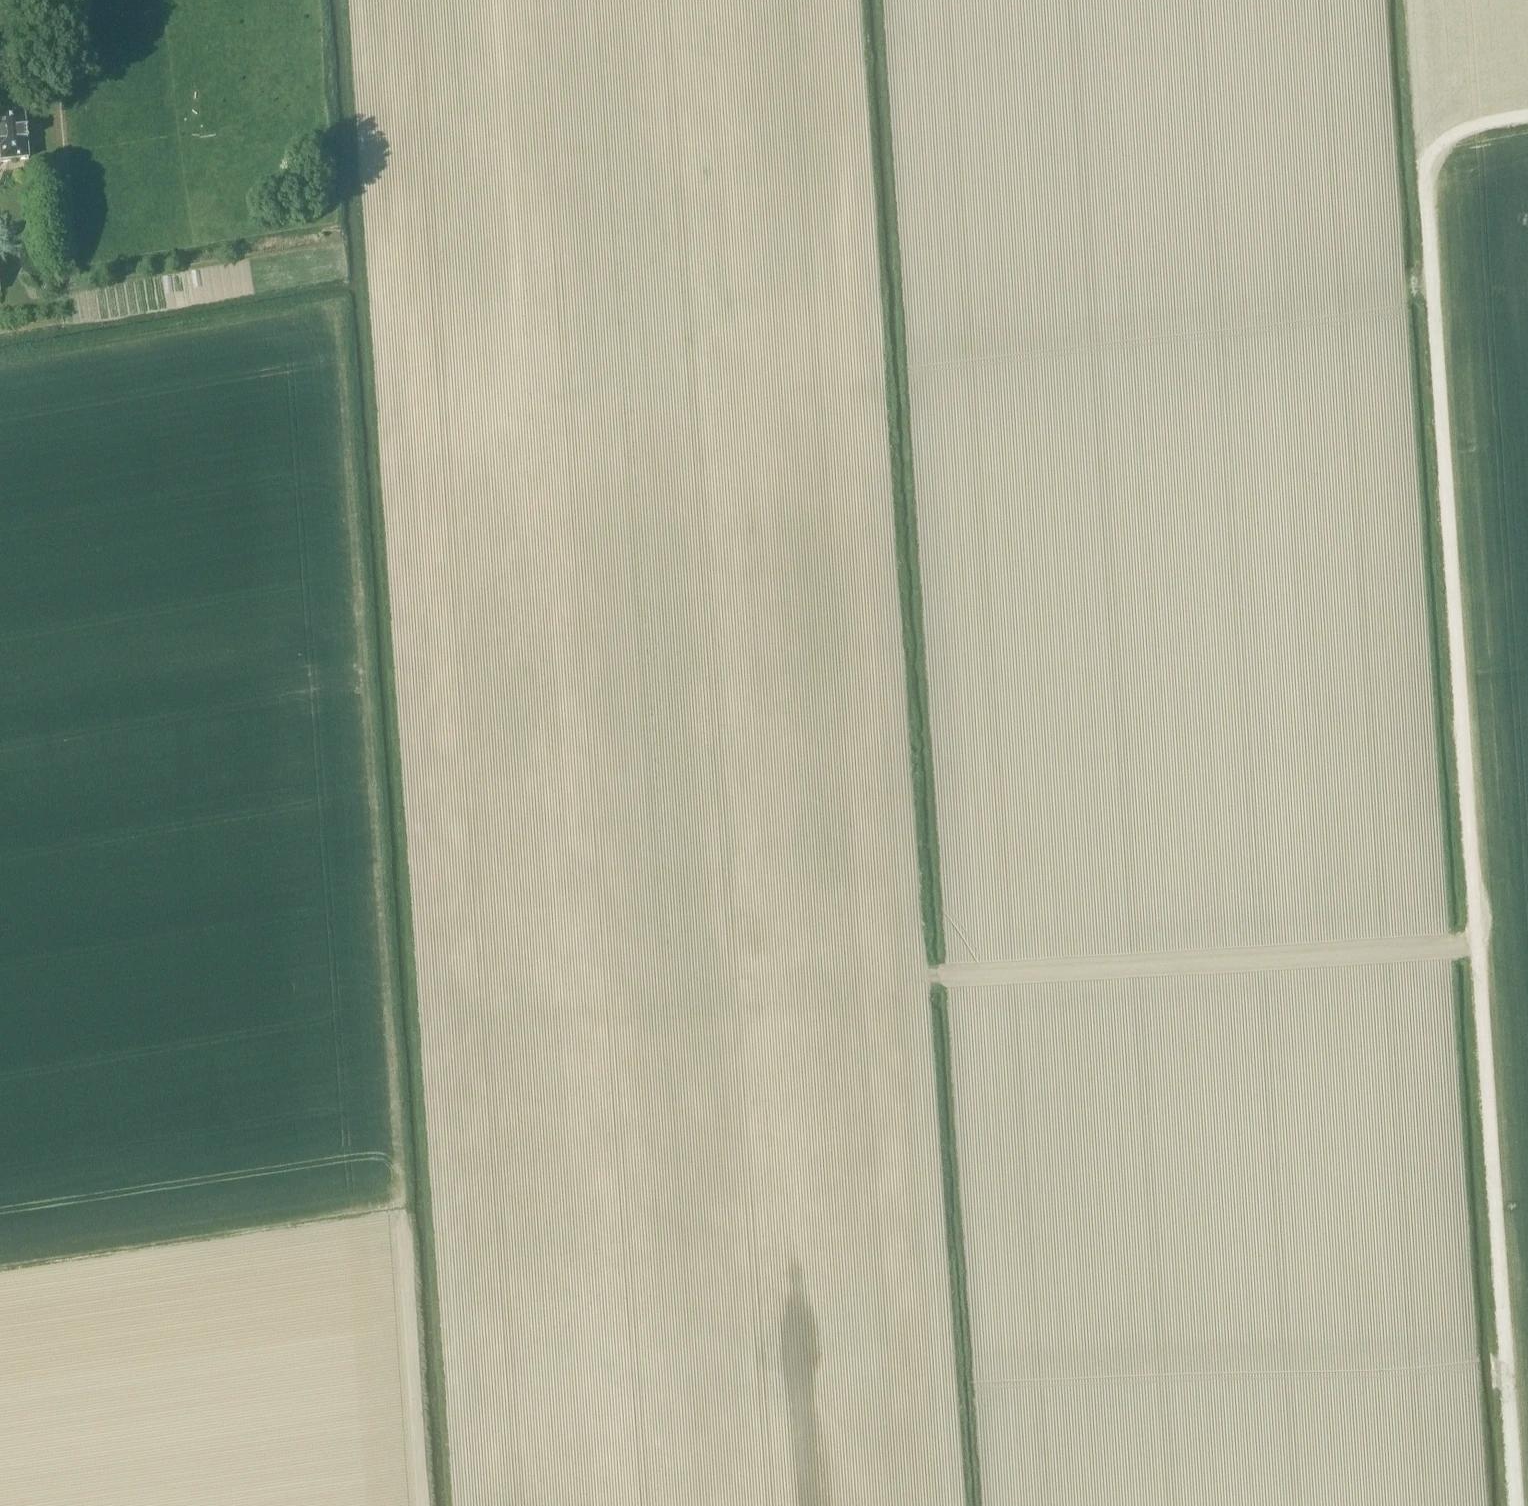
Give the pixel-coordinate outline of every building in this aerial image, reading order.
[(28,160),(23,112),(0,114),(0,162),(1,162),(28,160)]
